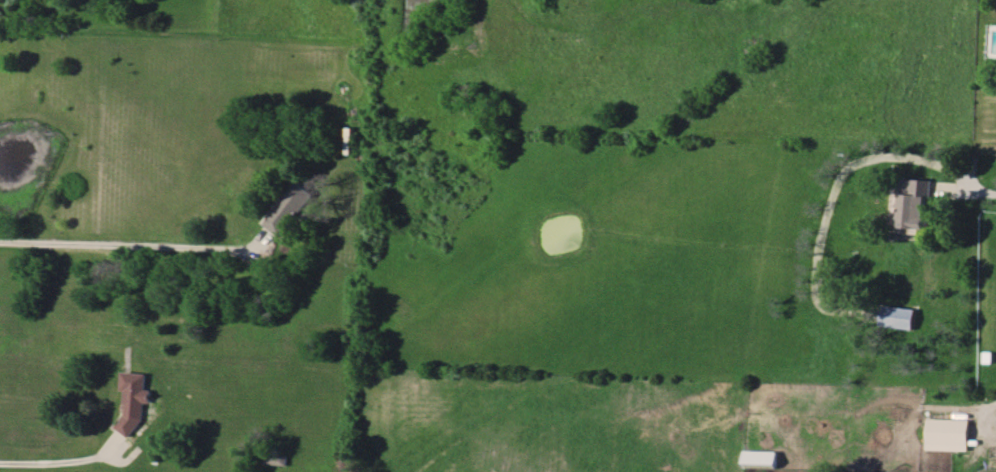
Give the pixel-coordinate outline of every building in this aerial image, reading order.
[(900,227),(926,228),(927,197),(931,197),(932,179),(902,178),(900,227)] [(316,196),(300,181),(262,220),(279,236),(316,196)] [(913,330),(916,310),(884,304),(880,324),(913,330)] [(147,373),(121,372),(120,392),(123,392),(121,432),(132,433),(132,424),(144,425),(145,402),(151,402),(151,390),(146,390),(147,373)] [(969,419),(928,418),(927,449),(968,450),(969,419)] [(776,451),(743,450),(743,463),(776,463),(776,451)]
